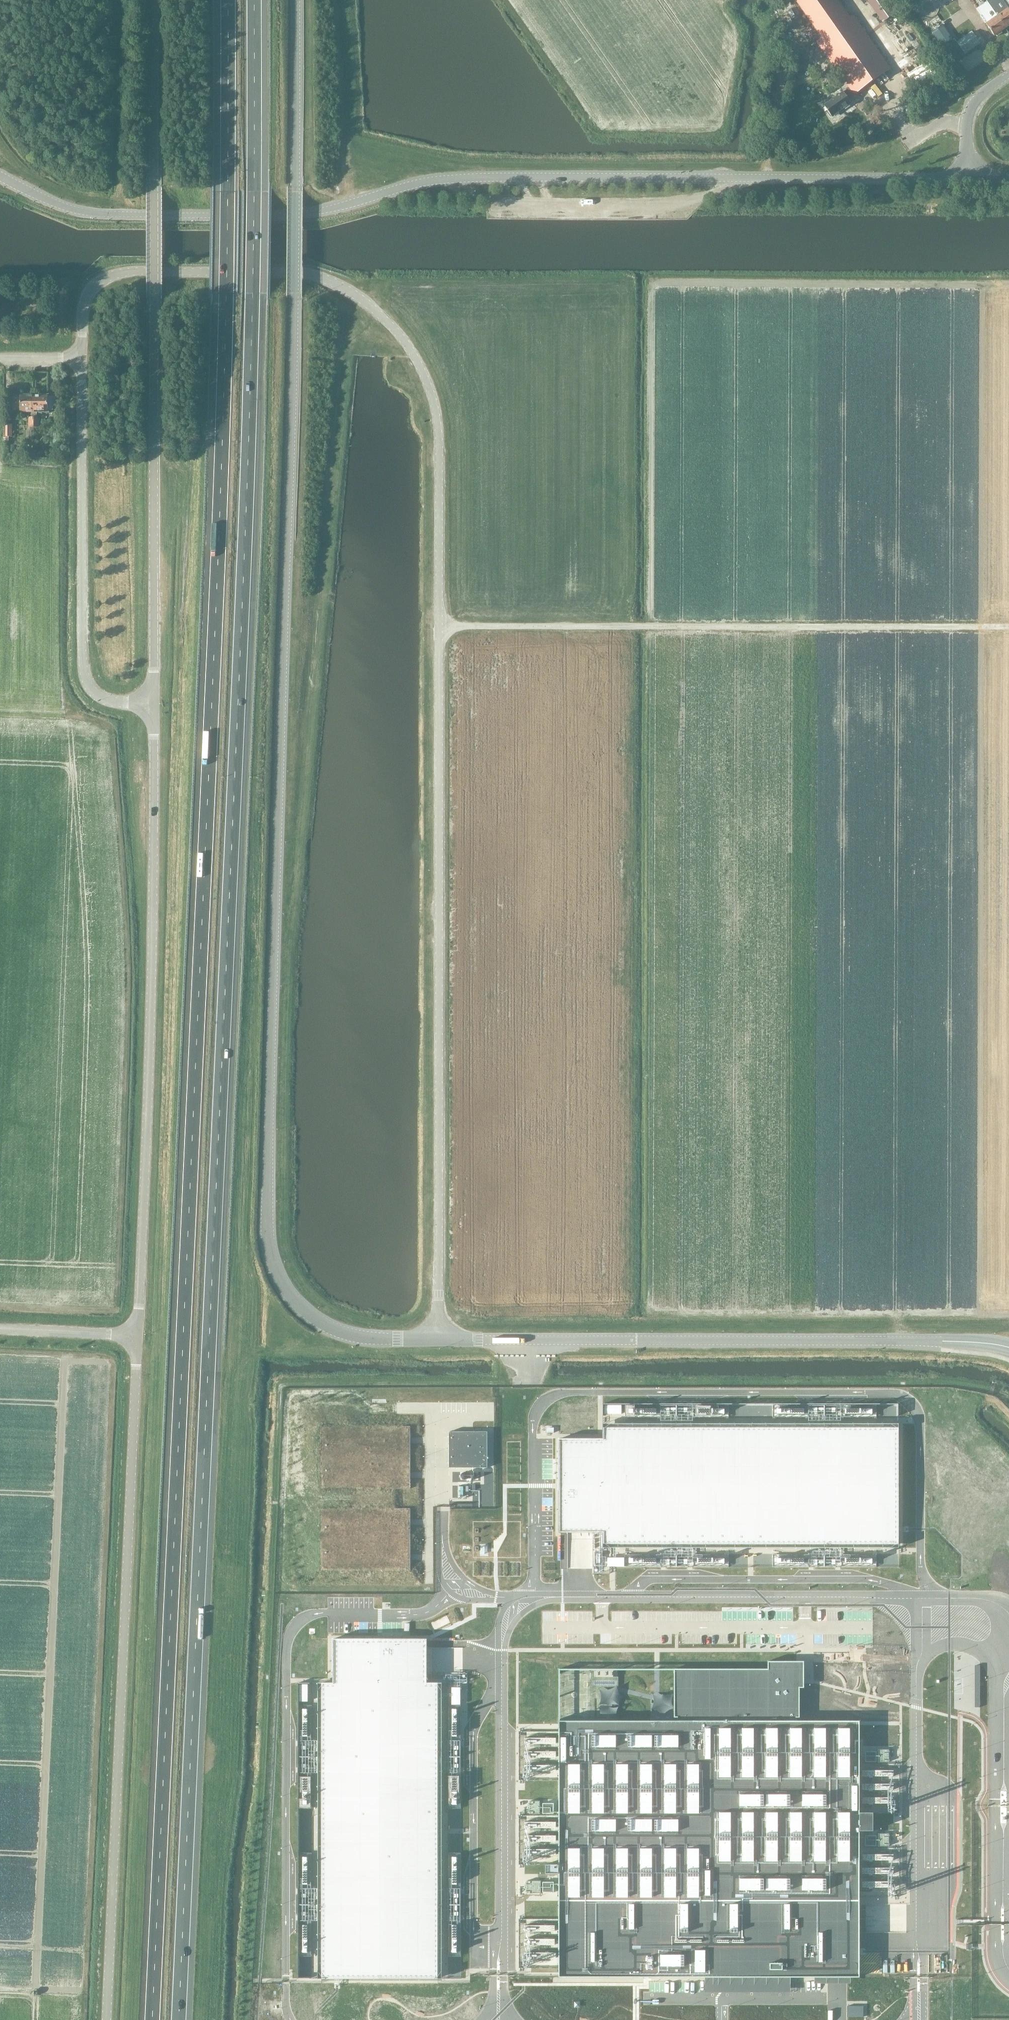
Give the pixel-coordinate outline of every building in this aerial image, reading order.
[(791,24),(804,15),(795,3),(793,5),(789,0),(784,0),(777,5),(791,24)] [(850,18),(838,0),(798,0),(824,37),(817,41),(850,87),(843,92),(843,91),(824,105),(833,117),(852,104),(848,99),(854,94),(855,95),(891,69),(854,16),(850,18)] [(884,23),(899,13),(890,0),(868,0),(884,23)] [(989,4),(993,9),(998,17),(1006,29),(1008,27),(1008,9),(1003,0),(992,0),(988,2),(989,4)] [(981,16),(995,37),(1006,29),(998,17),(993,9),(989,4),(988,2),(979,7),(984,14),(981,16)] [(938,36),(948,30),(939,16),(929,23),(938,36)] [(954,39),(943,47),(953,62),(980,43),(971,32),(956,42),(954,39)] [(871,126),(871,127),(871,128),(871,129),(872,130),(872,131),(873,132),(874,132),(875,133),(876,133),(877,133),(878,133),(879,132),(880,132),(881,131),(881,130),(882,129),(882,128),(882,127),(882,126),(881,125),(880,124),(879,123),(878,122),(877,122),(876,122),(875,123),(874,123),(873,123),(873,124),(872,124),(872,125),(871,126)] [(21,395),(11,395),(11,411),(21,411),(21,412),(31,412),(31,417),(28,417),(28,427),(35,428),(35,395),(21,395)] [(35,395),(35,428),(39,428),(40,417),(37,418),(37,412),(38,412),(49,412),(49,395),(35,395)] [(12,425),(6,425),(5,421),(3,421),(3,441),(4,441),(4,445),(9,445),(9,436),(12,436),(12,425)] [(321,1511),(411,1511),(411,1427),(321,1427),(321,1511)] [(603,1439),(558,1439),(558,1532),(603,1532),(603,1545),(899,1546),(899,1428),(603,1427),(603,1439)] [(449,1432),(449,1468),(487,1468),(487,1432),(449,1432)] [(411,1572),(411,1511),(321,1511),(321,1572),(411,1572)] [(332,1683),(322,1683),(321,1981),(438,1981),(438,1683),(427,1683),(427,1639),(332,1639),(332,1683)] [(800,1688),(804,1688),(804,1674),(804,1661),(767,1661),(767,1669),(674,1669),(674,1721),(557,1721),(557,1974),(557,1978),(859,1978),(859,1721),(800,1721),(800,1688)] [(518,1743),(548,1744),(548,1735),(518,1735),(518,1743)] [(882,1747),(871,1747),(872,1759),(882,1759),(882,1747)] [(548,1757),(548,1748),(518,1749),(518,1757),(548,1757)] [(522,1776),(548,1776),(548,1762),(522,1763),(522,1776)] [(521,1811),(533,1811),(533,1799),(522,1798),(521,1811)] [(548,1827),(548,1819),(517,1819),(518,1828),(548,1827)] [(872,1831),(872,1845),(882,1845),(882,1831),(872,1831)] [(548,1832),(522,1833),(522,1843),(548,1843),(548,1832)] [(549,1853),(548,1846),(522,1846),(523,1860),(533,1860),(533,1853),(549,1853)] [(550,1861),(537,1861),(537,1870),(550,1869),(550,1861)] [(534,1891),(534,1878),(519,1878),(519,1891),(534,1891)] [(547,1923),(517,1922),(517,1930),(547,1931),(547,1923)] [(548,1944),(547,1936),(517,1937),(518,1945),(548,1944)] [(522,1963),(548,1964),(548,1950),(522,1949),(522,1963)] [(847,2017),(864,2017),(864,2005),(847,2006),(847,2017)] [(710,2019),(717,2019),(717,2006),(709,2006),(710,2019)]
